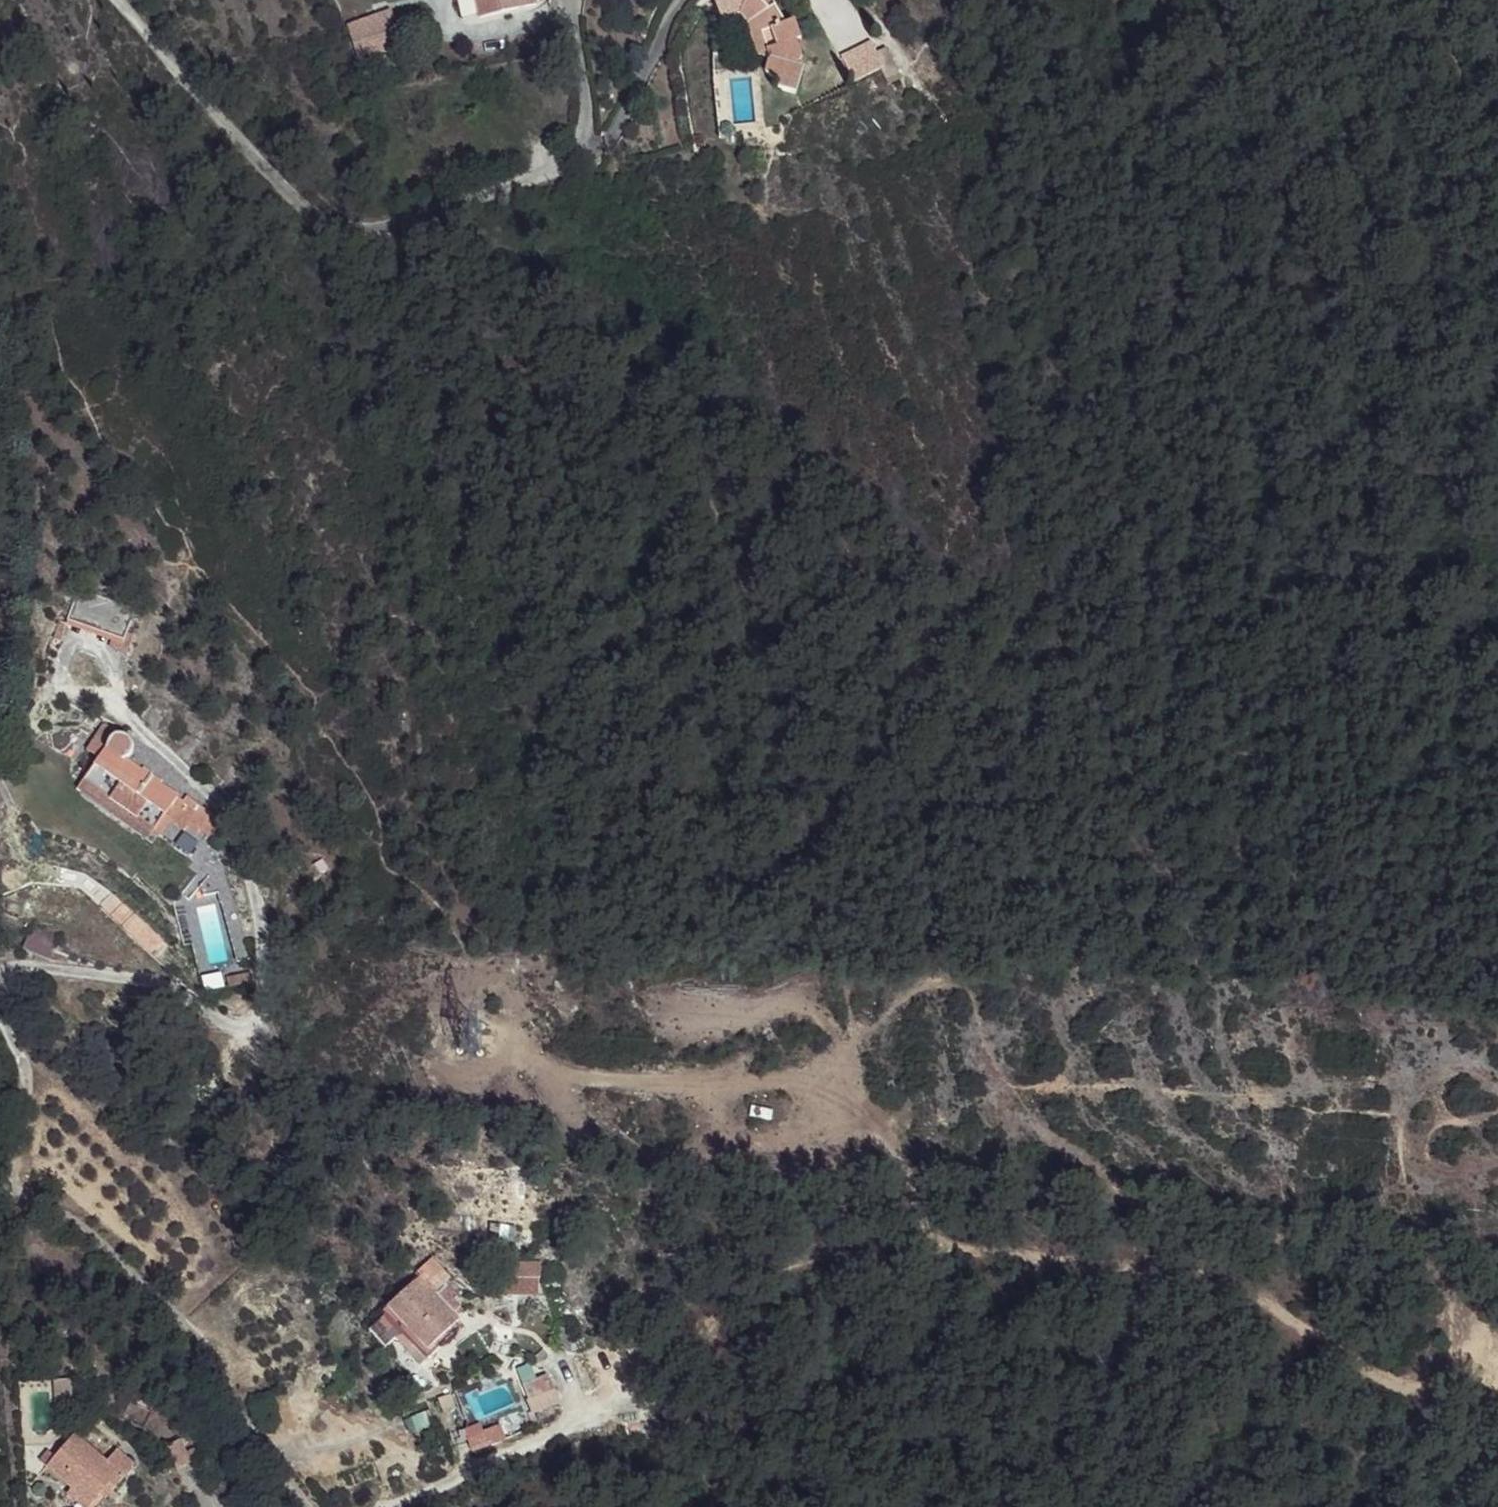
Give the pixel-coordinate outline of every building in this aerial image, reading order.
[(460,14),(478,11),(476,0),(456,0),(460,14)] [(478,11),(505,5),(504,0),(476,0),(478,11)] [(704,19),(724,16),(740,57),(752,60),(751,76),(762,80),(764,90),(778,91),(786,67),(784,42),(778,22),(770,24),(759,6),(753,9),(747,0),(699,0),(704,19)] [(372,14),(329,30),(343,66),(386,49),(372,14)] [(853,59),(838,61),(849,88),(864,85),(853,59)] [(838,61),(824,67),(832,95),(849,88),(838,61)] [(134,607),(79,593),(69,626),(124,642),(134,607)] [(304,620),(295,623),(300,636),(310,633),(304,620)] [(112,724),(93,750),(102,756),(109,751),(122,732),(112,724)] [(227,791),(122,732),(109,751),(176,798),(193,809),(196,801),(213,812),(227,791)] [(102,756),(85,780),(157,827),(176,798),(109,751),(102,756)] [(33,923),(24,948),(51,959),(59,935),(33,923)] [(455,1247),(438,1263),(441,1267),(406,1297),(408,1299),(387,1319),(404,1337),(414,1327),(425,1338),(436,1328),(450,1342),(460,1334),(456,1329),(478,1310),(473,1304),(480,1297),(476,1292),(480,1288),(460,1265),(466,1259),(455,1247)] [(116,1444),(85,1417),(57,1451),(87,1477),(106,1492),(121,1473),(126,1478),(149,1448),(127,1432),(116,1444)] [(471,1454),(506,1441),(500,1425),(481,1432),(478,1423),(462,1429),(471,1454)] [(106,1492),(87,1477),(79,1489),(98,1501),(106,1492)]
